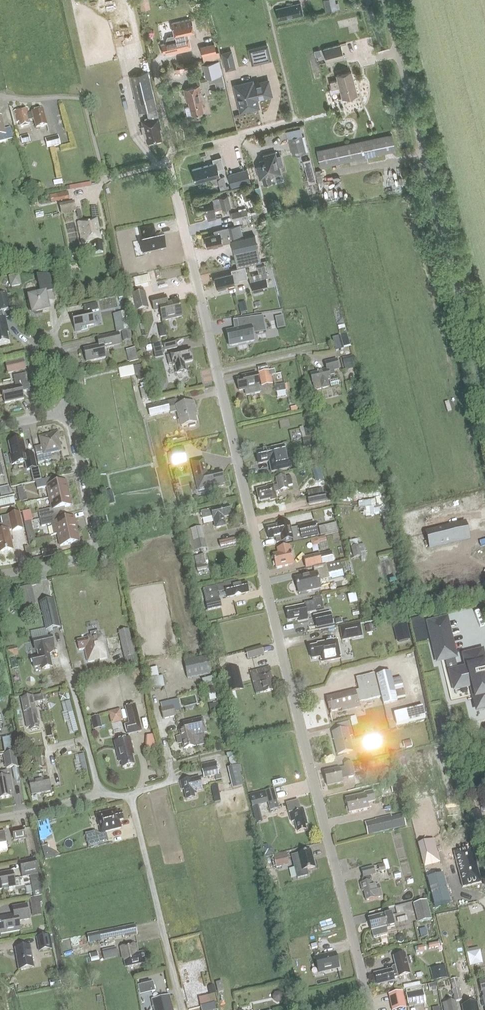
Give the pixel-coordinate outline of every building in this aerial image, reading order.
[(286,19),(302,15),(299,3),(275,9),(278,19),(285,17),(286,19)] [(325,6),(326,12),(340,9),(338,3),(336,4),(325,6)] [(187,32),(194,30),(191,19),(172,23),(175,35),(167,36),(166,41),(166,43),(160,44),(162,53),(166,52),(167,55),(191,49),(187,32)] [(202,55),(216,52),(214,44),(200,47),(202,55)] [(327,61),(343,57),(340,44),(323,48),(327,61)] [(249,49),(252,64),(270,60),(267,45),(249,49)] [(221,53),(225,71),(234,69),(229,51),(221,53)] [(205,64),(208,78),(222,75),(219,61),(205,64)] [(351,71),(336,75),(337,80),(329,82),(331,89),(338,87),(341,98),(357,94),(351,71)] [(155,108),(147,72),(130,76),(139,112),(155,108)] [(235,86),(241,111),(258,107),(257,102),(259,97),(271,95),(267,81),(252,85),(252,82),(235,86)] [(199,86),(184,89),(187,102),(188,102),(190,107),(185,108),(187,115),(191,114),(203,112),(202,104),(203,103),(199,86)] [(28,109),(14,112),(17,123),(19,123),(21,128),(29,126),(28,122),(34,121),(36,129),(47,127),(43,111),(29,114),(28,109)] [(161,128),(158,117),(142,121),(147,143),(162,139),(160,128),(161,128)] [(305,151),(300,133),(289,136),(293,154),(305,151)] [(317,150),(321,166),(395,151),(392,134),(317,150)] [(45,141),(47,150),(60,147),(58,138),(45,141)] [(256,166),(259,178),(262,178),(263,184),(271,181),(270,176),(281,173),(279,165),(283,164),(281,157),(277,158),(275,151),(262,154),(264,162),(262,162),(263,164),(256,166)] [(195,179),(208,176),(209,178),(219,175),(218,169),(224,167),(221,156),(213,159),(214,163),(192,169),(195,179)] [(228,175),(231,186),(251,181),(247,169),(228,175)] [(49,195),(51,203),(69,200),(68,192),(49,195)] [(206,212),(208,220),(217,218),(215,210),(215,209),(223,207),(223,209),(231,208),(228,195),(197,202),(200,213),(206,212)] [(61,203),(63,212),(77,209),(76,200),(61,203)] [(246,208),(230,212),(233,224),(243,222),(243,224),(250,222),(246,208)] [(94,247),(95,253),(103,252),(102,244),(104,243),(102,231),(100,231),(99,228),(101,228),(99,219),(78,222),(82,243),(91,242),(92,247),(94,247)] [(218,233),(205,236),(208,247),(223,244),(222,241),(231,239),(231,238),(242,236),(239,225),(228,228),(228,227),(217,230),(218,233)] [(155,236),(153,227),(140,230),(142,239),(140,240),(143,254),(165,249),(162,235),(155,236)] [(261,261),(255,235),(231,241),(237,266),(261,261)] [(266,271),(264,264),(257,266),(258,273),(266,271)] [(226,286),(235,283),(234,283),(238,282),(240,280),(239,279),(247,277),(245,266),(231,269),(232,273),(214,277),(217,288),(218,290),(226,288),(226,286)] [(151,282),(149,275),(133,279),(135,286),(151,282)] [(9,278),(11,286),(20,285),(18,276),(9,278)] [(28,297),(31,310),(36,313),(49,310),(46,297),(53,296),(49,278),(37,277),(41,294),(28,297)] [(265,277),(250,281),(253,292),(268,288),(265,278),(265,277)] [(144,293),(132,296),(136,311),(148,308),(144,293)] [(5,318),(4,318),(3,311),(10,310),(7,294),(0,295),(0,344),(9,342),(6,329),(8,329),(5,318)] [(163,321),(182,316),(178,300),(167,303),(165,296),(151,299),(154,311),(160,309),(163,321)] [(247,311),(245,302),(238,304),(241,313),(247,311)] [(72,316),(75,331),(87,329),(86,326),(93,325),(91,312),(98,310),(97,303),(83,306),(84,313),(72,316)] [(127,312),(121,313),(124,331),(130,330),(127,312)] [(234,331),(226,332),(228,339),(229,346),(232,345),(232,346),(254,341),(252,335),(252,333),(256,332),(256,334),(266,332),(265,328),(264,324),(264,321),(263,316),(253,318),(253,319),(249,320),(249,318),(237,320),(238,330),(234,331)] [(285,328),(283,316),(275,318),(277,329),(285,328)] [(129,330),(124,331),(122,331),(124,340),(130,338),(129,330)] [(103,348),(113,346),(121,344),(118,333),(97,338),(98,345),(83,349),(86,362),(105,358),(103,348)] [(343,348),(350,346),(347,335),(332,338),(335,351),(344,349),(343,348)] [(177,348),(175,340),(155,345),(157,355),(162,354),(163,351),(177,348)] [(177,374),(186,371),(184,363),(192,361),(189,348),(170,353),(170,355),(166,356),(169,365),(173,364),(173,366),(175,365),(177,374)] [(355,363),(353,355),(342,358),(345,370),(354,368),(352,364),(355,363)] [(25,359),(6,361),(7,372),(26,370),(25,359)] [(318,371),(318,372),(311,374),(313,383),(314,383),(315,387),(318,389),(322,388),(330,387),(328,380),(331,379),(329,372),(340,369),(337,359),(325,362),(327,369),(318,371)] [(273,375),(272,370),(258,372),(261,387),(273,385),(271,375),(273,375)] [(16,387),(2,390),(1,387),(5,403),(24,399),(22,392),(30,390),(26,373),(13,376),(16,387)] [(256,373),(251,374),(244,376),(244,378),(236,379),(238,388),(244,387),(246,395),(260,392),(259,386),(256,373)] [(156,381),(149,379),(148,379),(149,383),(150,386),(151,391),(153,391),(156,381)] [(284,384),(275,386),(276,393),(286,391),(284,384)] [(151,391),(150,386),(139,388),(142,400),(152,398),(151,391)] [(193,402),(176,406),(169,408),(167,402),(148,407),(150,416),(170,412),(170,413),(178,411),(181,426),(189,425),(189,427),(195,425),(195,423),(196,423),(193,410),(195,409),(193,402)] [(302,428),(303,437),(312,435),(311,426),(302,428)] [(60,451),(62,458),(61,451),(58,439),(60,439),(58,431),(50,433),(51,435),(39,437),(41,446),(34,448),(38,463),(49,460),(48,454),(60,451)] [(315,444),(314,436),(302,438),(304,447),(315,444)] [(27,470),(36,468),(33,454),(26,456),(22,440),(9,443),(12,455),(10,456),(12,464),(25,462),(27,470)] [(269,461),(271,472),(289,468),(287,460),(283,445),(271,447),(271,448),(255,452),(258,464),(269,461)] [(186,461),(183,447),(171,450),(174,464),(186,461)] [(320,463),(318,451),(311,453),(314,465),(320,463)] [(205,488),(213,486),(213,488),(223,486),(223,484),(224,484),(221,472),(207,475),(203,459),(191,462),(195,479),(196,479),(198,487),(204,486),(205,488)] [(270,500),(277,498),(275,491),(288,488),(288,485),(293,484),(291,476),(286,477),(285,475),(276,477),(278,484),(274,485),(274,484),(267,485),(267,486),(256,489),(259,501),(270,498),(270,500)] [(49,498),(69,493),(66,481),(52,484),(51,478),(41,480),(35,482),(37,489),(47,487),(49,498)] [(0,489),(0,494),(1,498),(10,495),(9,488),(0,489)] [(39,518),(40,519),(59,515),(58,508),(71,505),(69,493),(49,498),(52,509),(42,511),(43,517),(39,518)] [(308,496),(309,505),(326,501),(324,493),(323,493),(308,496)] [(16,505),(15,497),(0,499),(0,506),(16,505)] [(200,511),(202,519),(212,517),(213,521),(214,521),(215,529),(226,526),(224,518),(223,516),(231,515),(229,506),(221,508),(221,507),(200,511)] [(0,532),(0,552),(13,550),(9,531),(12,530),(12,531),(23,529),(19,513),(1,517),(2,524),(4,531),(0,532)] [(57,534),(77,530),(74,518),(61,521),(59,515),(40,519),(41,526),(51,524),(53,535),(57,534)] [(31,522),(24,523),(26,530),(32,528),(31,522)] [(298,527),(291,529),(290,522),(267,527),(269,539),(276,537),(276,539),(277,540),(278,541),(280,542),(292,539),(293,542),(302,540),(301,539),(317,536),(314,523),(298,526),(298,527)] [(338,531),(336,523),(324,526),(326,534),(338,531)] [(458,526),(426,533),(430,548),(461,541),(458,526)] [(190,551),(204,549),(200,527),(191,529),(186,530),(190,551)] [(57,534),(60,546),(79,542),(77,530),(57,534)] [(312,538),(313,545),(327,543),(327,537),(312,538)] [(219,542),(221,547),(236,544),(235,539),(219,542)] [(361,556),(358,545),(351,547),(354,558),(361,556)] [(276,549),(277,553),(273,554),(276,568),(294,564),(290,546),(276,549)] [(56,547),(41,550),(43,557),(58,554),(56,547)] [(304,558),(306,568),(332,562),(330,553),(320,556),(319,554),(304,558)] [(204,555),(194,557),(198,573),(208,570),(204,555)] [(295,578),(298,593),(320,588),(318,579),(329,576),(328,574),(342,570),(340,561),(326,564),(313,567),(315,573),(295,578)] [(246,584),(241,585),(236,581),(223,584),(227,598),(234,596),(234,597),(241,595),(248,593),(246,584)] [(223,584),(203,589),(206,603),(220,600),(218,593),(225,591),(223,584)] [(20,588),(25,606),(37,603),(32,585),(20,588)] [(290,608),(286,609),(286,612),(288,621),(298,619),(298,621),(307,619),(306,614),(316,612),(316,610),(324,609),(321,597),(313,599),(313,601),(304,603),(304,605),(290,608)] [(58,627),(52,600),(40,602),(46,630),(58,627)] [(220,600),(205,603),(207,611),(221,608),(220,600)] [(314,616),(317,628),(332,625),(330,613),(314,616)] [(484,666),(482,661),(480,662),(478,653),(468,656),(470,664),(468,665),(468,667),(457,670),(446,621),(429,625),(438,659),(444,657),(449,675),(452,674),(455,688),(472,684),(472,685),(473,685),(479,708),(484,706),(484,666)] [(340,628),(342,640),(362,636),(360,624),(340,628)] [(129,630),(119,632),(124,658),(134,656),(129,630)] [(77,640),(79,650),(85,648),(87,662),(106,658),(101,633),(87,636),(88,638),(77,640)] [(38,650),(39,655),(39,656),(31,658),(33,667),(41,666),(42,669),(52,667),(49,654),(50,653),(51,653),(52,653),(52,652),(53,651),(54,650),(54,649),(54,648),(54,647),(54,646),(52,636),(35,640),(37,650),(38,650)] [(321,663),(341,659),(337,640),(317,644),(318,646),(310,647),(312,660),(320,658),(321,663)] [(18,656),(16,646),(6,649),(7,658),(18,656)] [(262,646),(245,651),(248,660),(264,655),(262,646)] [(184,661),(187,678),(211,674),(208,656),(184,661)] [(264,692),(273,690),(272,686),(274,685),(271,671),(270,672),(269,668),(250,673),(254,684),(261,682),(264,692)] [(235,670),(223,673),(228,692),(240,689),(235,670)] [(391,672),(378,675),(385,704),(398,701),(391,672)] [(355,691),(327,697),(330,711),(348,707),(349,709),(360,707),(359,702),(381,697),(376,674),(357,678),(360,691),(356,692),(355,691)] [(214,676),(203,679),(205,688),(217,685),(214,676)] [(165,688),(163,677),(148,679),(150,690),(165,688)] [(33,710),(32,706),(33,705),(33,703),(43,701),(42,695),(23,699),(25,712),(23,712),(27,728),(30,727),(30,730),(38,728),(37,720),(38,720),(36,709),(33,710)] [(173,706),(179,705),(177,699),(171,701),(161,703),(162,709),(173,706)] [(71,700),(61,703),(69,733),(79,730),(71,700)] [(214,713),(220,711),(218,703),(212,704),(214,713)] [(142,731),(136,704),(125,707),(128,723),(124,724),(124,722),(116,724),(117,728),(125,727),(127,735),(142,731)] [(173,706),(162,709),(161,709),(164,719),(175,716),(173,706)] [(121,709),(109,712),(112,725),(125,721),(121,709)] [(92,724),(101,722),(99,716),(90,718),(92,724)] [(179,731),(180,736),(176,737),(178,745),(182,744),(183,750),(206,745),(203,733),(205,732),(204,725),(200,726),(198,719),(187,722),(182,723),(183,724),(181,724),(183,730),(179,731)] [(338,731),(337,731),(332,732),(337,754),(352,750),(349,736),(352,735),(349,722),(337,725),(338,731)] [(382,742),(380,733),(364,737),(367,746),(382,742)] [(156,735),(147,735),(147,748),(155,748),(156,735)] [(11,736),(2,738),(5,754),(14,753),(11,736)] [(130,738),(114,742),(119,762),(121,761),(123,768),(134,765),(131,751),(133,750),(130,738)] [(5,754),(4,755),(6,768),(17,766),(15,753),(14,753),(5,754)] [(76,754),(77,771),(87,771),(86,754),(76,754)] [(228,759),(230,766),(237,765),(235,757),(228,759)] [(324,771),(327,785),(336,783),(336,784),(342,783),(341,778),(347,777),(347,778),(355,776),(351,762),(344,764),(345,766),(324,771)] [(242,773),(240,765),(227,768),(232,789),(243,786),(240,773),(242,773)] [(214,775),(218,774),(217,767),(202,770),(204,778),(214,776),(214,775)] [(0,772),(0,798),(10,796),(9,791),(13,790),(10,776),(8,777),(7,771),(0,772)] [(202,790),(199,777),(180,782),(182,790),(184,789),(186,800),(195,798),(194,794),(197,794),(196,791),(202,790)] [(29,782),(31,790),(50,786),(49,778),(29,782)] [(263,821),(259,805),(267,803),(269,810),(279,808),(274,789),(265,791),(249,795),(256,823),(263,821)] [(365,793),(366,794),(346,798),(349,812),(369,808),(368,802),(375,800),(373,791),(365,793)] [(300,810),(298,803),(287,806),(288,813),(289,813),(291,822),(295,821),(298,831),(307,829),(306,825),(308,824),(304,809),(300,810)] [(482,821),(479,811),(472,813),(474,823),(482,821)] [(96,815),(101,833),(121,828),(119,820),(123,819),(121,812),(112,814),(111,812),(104,814),(103,813),(96,815)] [(394,829),(391,817),(391,816),(375,819),(378,833),(394,829)] [(14,841),(25,839),(24,829),(12,831),(14,841)] [(95,832),(85,834),(88,847),(108,842),(106,833),(96,836),(95,832)] [(446,837),(430,839),(431,848),(447,846),(446,837)] [(45,846),(42,846),(43,851),(45,859),(45,860),(59,856),(59,855),(58,854),(50,849),(49,845),(45,846)] [(261,847),(263,856),(265,857),(275,854),(273,849),(267,845),(261,847)] [(315,867),(311,851),(298,854),(292,856),(297,877),(308,875),(306,869),(315,867)] [(289,860),(287,852),(274,856),(277,867),(282,865),(282,862),(289,860)] [(476,852),(458,857),(464,885),(480,882),(483,881),(476,852)] [(34,859),(20,862),(22,875),(37,872),(34,859)] [(362,870),(364,877),(363,879),(363,882),(361,883),(363,890),(364,890),(367,901),(382,897),(380,886),(375,887),(373,880),(372,881),(371,875),(376,874),(374,867),(362,870)] [(15,887),(12,872),(0,874),(0,889),(15,887)] [(443,874),(427,879),(434,907),(450,903),(443,874)] [(41,909),(40,903),(43,902),(42,897),(30,899),(32,910),(41,909)] [(415,903),(420,923),(432,920),(427,900),(415,903)] [(26,905),(13,907),(14,915),(0,918),(0,934),(1,939),(2,939),(1,934),(20,930),(18,921),(29,919),(26,905)] [(369,918),(372,931),(372,930),(373,936),(375,937),(386,934),(387,932),(386,927),(387,927),(387,928),(395,926),(392,913),(385,915),(385,914),(369,918)] [(135,925),(99,932),(100,941),(123,936),(123,937),(137,935),(135,925)] [(421,937),(428,935),(426,928),(419,930),(421,937)] [(50,934),(36,936),(39,951),(53,949),(50,934)] [(439,947),(438,942),(428,944),(429,949),(438,948),(439,951),(443,951),(442,946),(439,947)] [(146,962),(144,952),(138,953),(136,943),(118,947),(121,959),(124,959),(126,967),(138,965),(138,964),(146,962)] [(15,949),(19,970),(34,968),(30,946),(15,949)] [(471,966),(484,962),(480,947),(467,950),(471,966)] [(104,960),(113,958),(111,949),(102,951),(104,960)] [(320,951),(314,953),(319,973),(339,968),(335,954),(321,957),(320,951)] [(377,985),(389,982),(389,984),(391,985),(393,985),(394,983),(394,981),(395,981),(394,978),(410,974),(405,954),(394,957),(397,968),(374,974),(377,985)] [(433,981),(447,978),(446,970),(431,973),(433,981)] [(222,982),(216,983),(218,993),(224,992),(222,982)] [(462,1000),(458,982),(452,983),(456,1001),(462,1000)] [(435,984),(428,985),(430,992),(436,990),(435,984)] [(216,994),(214,985),(207,987),(210,995),(216,994)] [(421,989),(420,985),(405,989),(406,993),(405,993),(408,1005),(422,1002),(420,996),(423,995),(422,989),(421,989)] [(388,994),(392,1009),(398,1009),(406,1008),(403,991),(388,994)] [(279,992),(275,993),(272,997),(273,1001),(277,1003),(282,1002),(284,998),(283,994),(279,992)] [(170,996),(152,1000),(155,1009),(173,1009),(170,996)] [(454,1001),(443,1004),(444,1009),(457,1009),(454,1001)]
